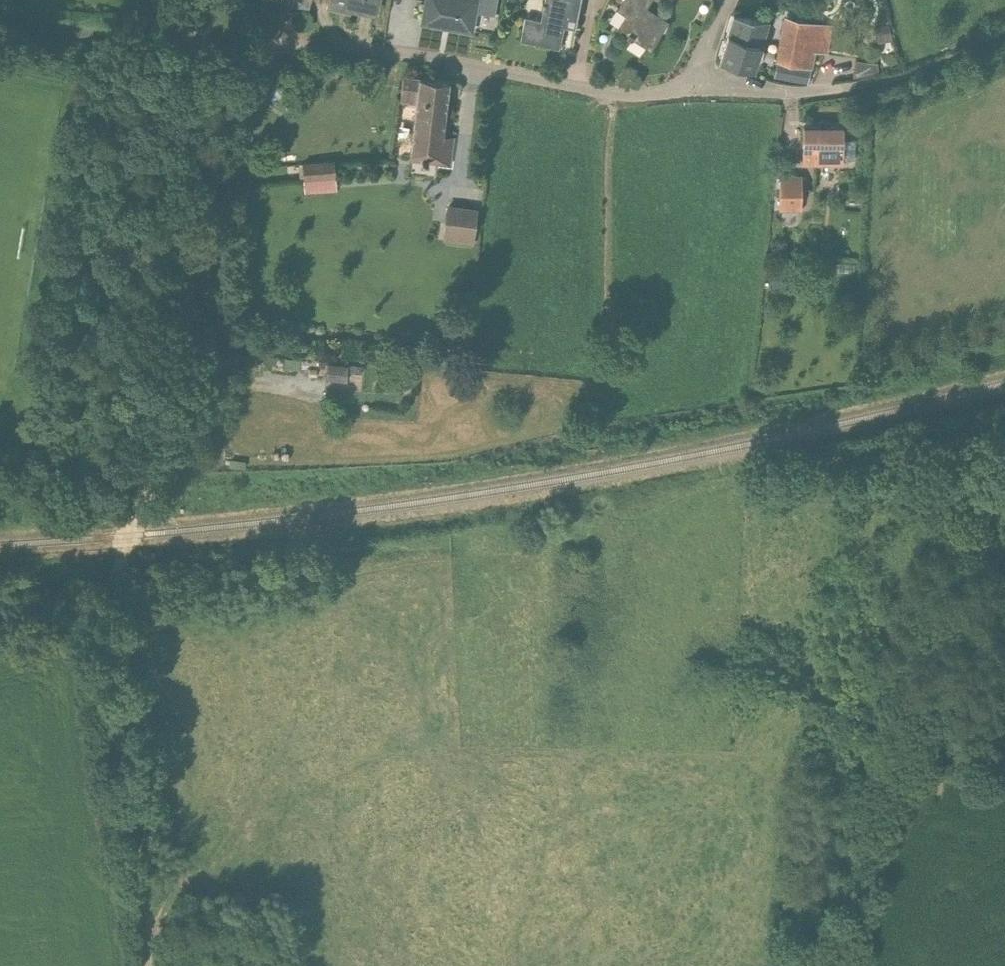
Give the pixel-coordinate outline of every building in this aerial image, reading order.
[(376,13),(378,0),(329,0),(329,3),(376,13)] [(496,0),(426,0),(422,22),(472,31),(476,10),(493,14),(496,0)] [(580,0),(545,0),(540,21),(525,18),(520,41),(559,48),(564,26),(574,28),(580,0)] [(619,10),(627,15),(618,28),(628,35),(627,36),(632,40),(633,38),(650,49),(667,22),(645,8),(650,0),(625,0),(619,10)] [(767,21),(733,16),(719,59),(751,70),(767,21)] [(774,77),(806,82),(815,23),(783,17),(774,77)] [(880,43),(892,41),(889,24),(877,27),(880,43)] [(443,137),(447,101),(449,81),(404,76),(401,101),(417,103),(410,160),(450,164),(452,138),(443,137)] [(803,164),(843,165),(843,160),(855,160),(855,141),(843,140),(843,128),(804,127),(803,164)] [(305,182),(336,179),(334,160),(304,163),(305,182)] [(801,210),(802,177),(781,176),(780,210),(801,210)] [(445,233),(473,237),(476,210),(449,207),(445,233)] [(784,268),(772,268),(772,285),(784,285),(784,268)] [(352,373),(364,374),(365,365),(330,363),(329,380),(351,381),(352,373)]
